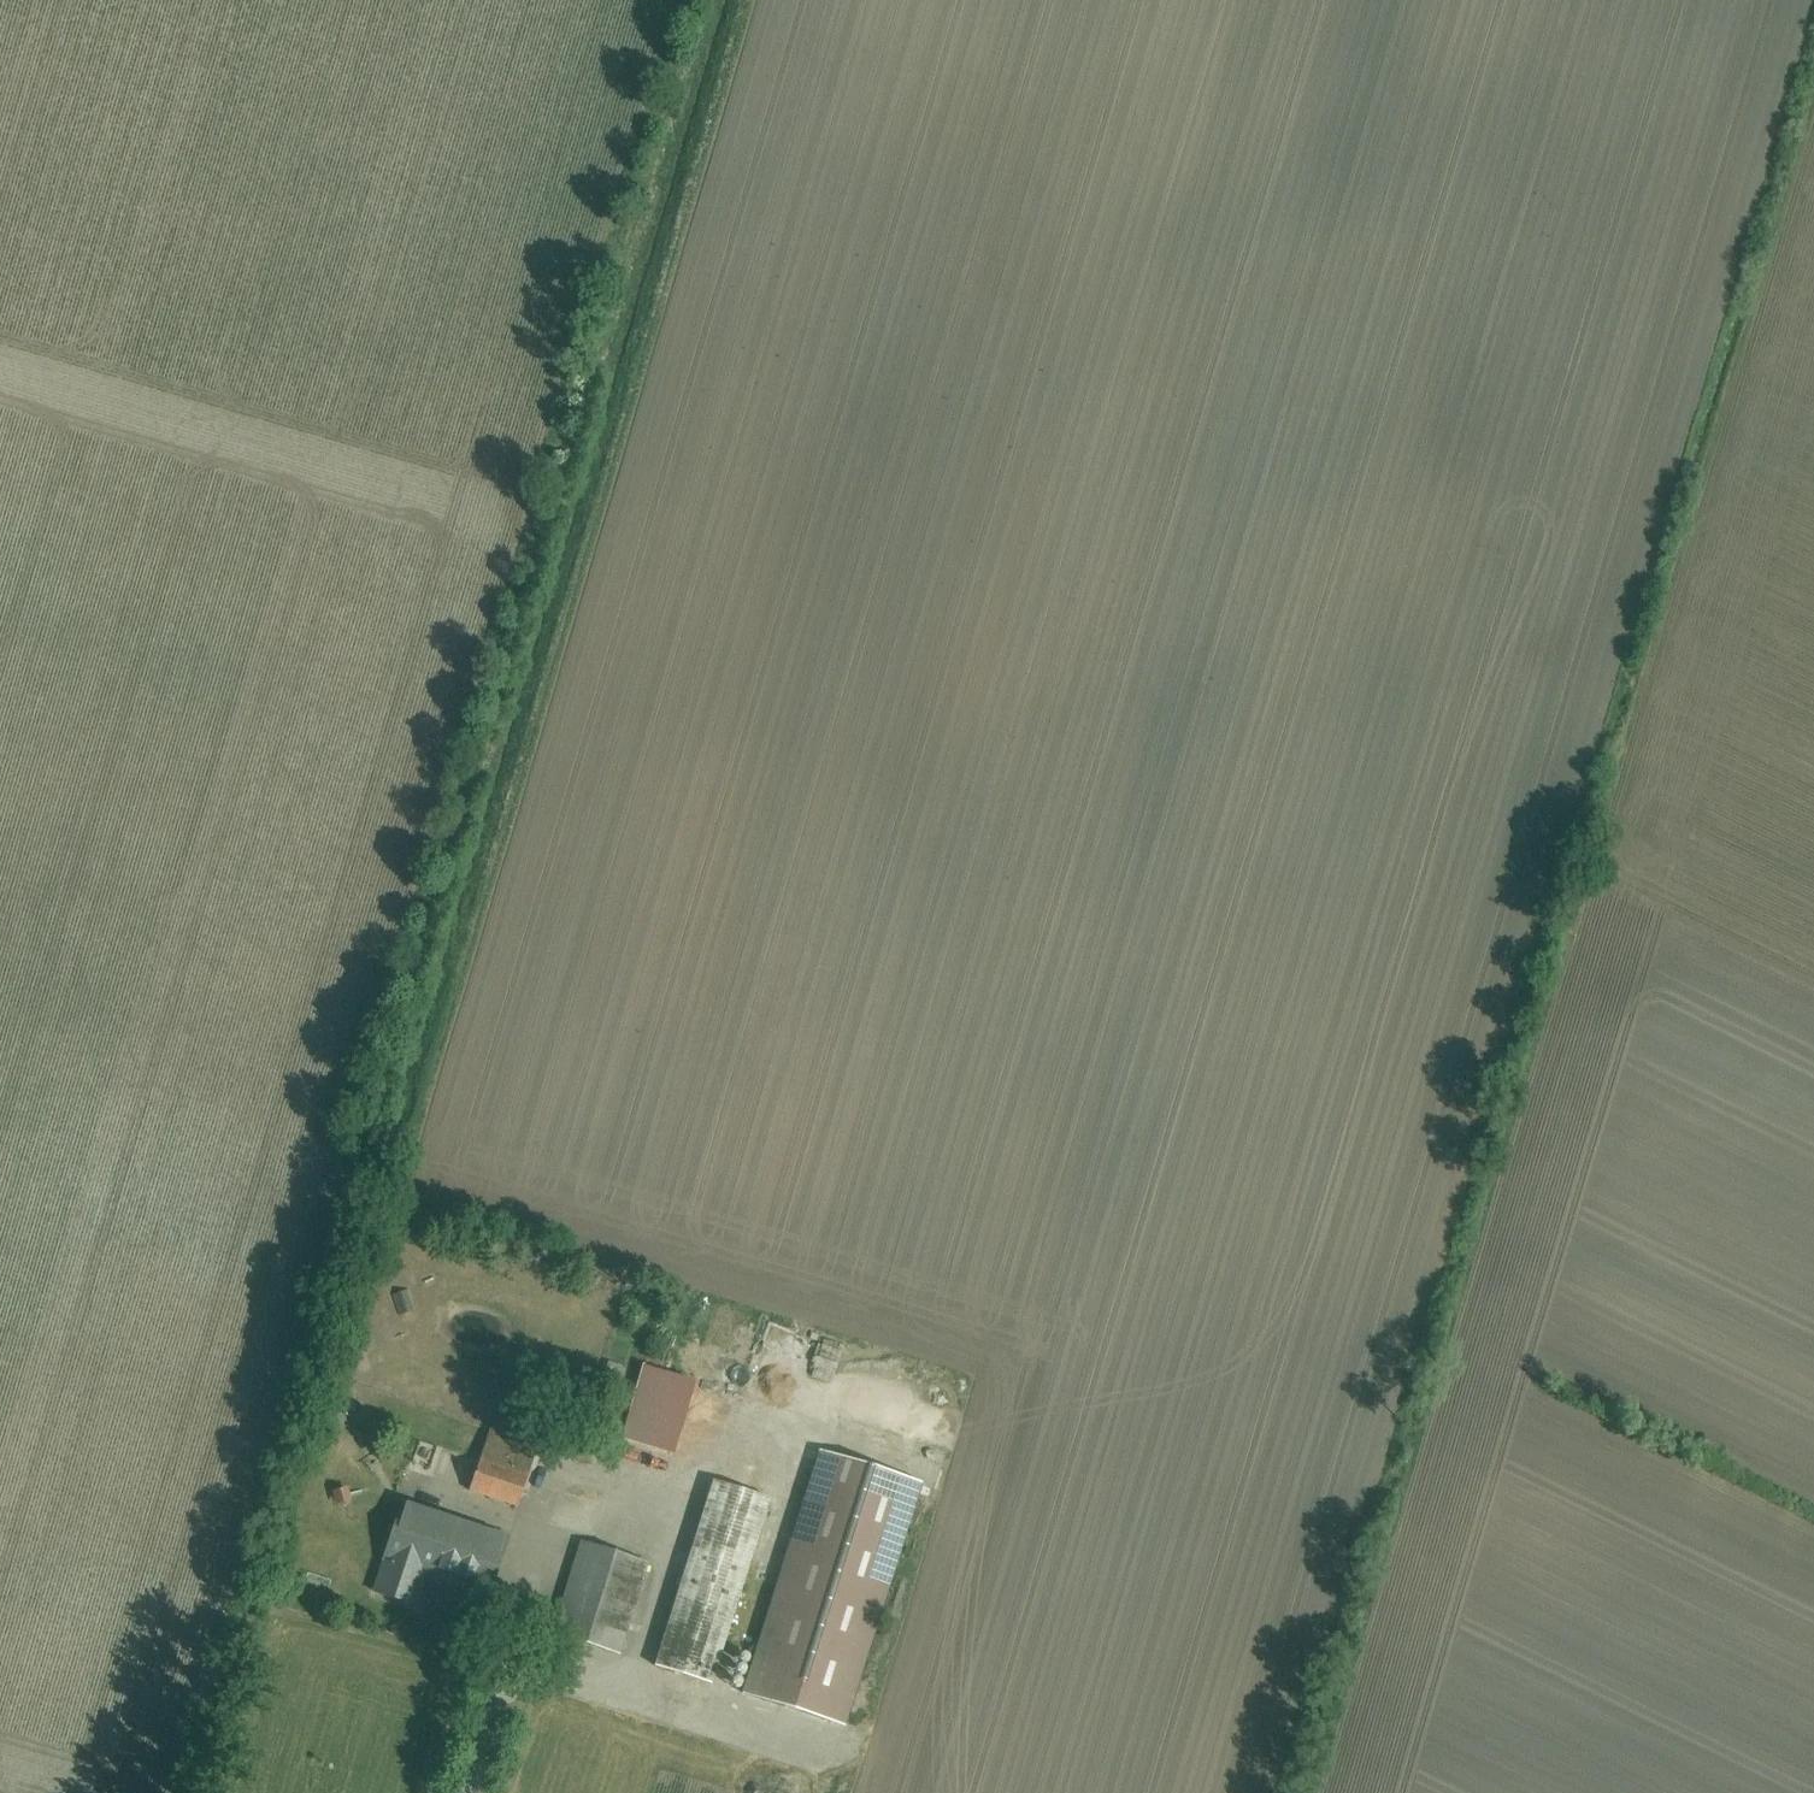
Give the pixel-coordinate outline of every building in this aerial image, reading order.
[(690,1405),(683,1427),(727,1440),(734,1417),(690,1405)] [(818,1454),(742,1698),(845,1729),(920,1485),(818,1454)] [(477,1463),(466,1494),(514,1511),(525,1479),(477,1463)] [(712,1484),(653,1670),(712,1689),(771,1503),(712,1484)] [(508,1544),(400,1508),(370,1595),(411,1609),(421,1577),(489,1600),(508,1544)] [(621,1655),(648,1566),(581,1546),(554,1635),(621,1655)]
